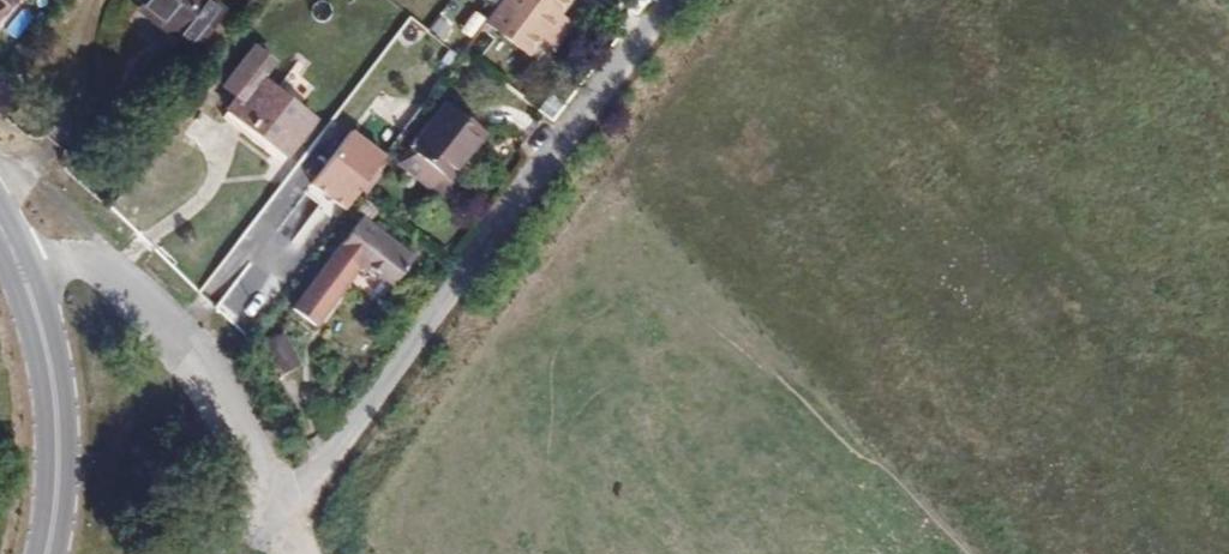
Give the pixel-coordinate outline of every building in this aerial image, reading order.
[(200,0),(128,0),(125,4),(181,47),(211,8),(200,0)] [(478,23),(520,55),(534,39),(547,48),(564,26),(552,15),(563,0),(495,0),(478,23)] [(219,103),(269,142),(284,152),(309,119),(244,69),(219,103)] [(418,164),(434,176),(469,127),(433,99),(386,161),(407,178),(418,164)] [(262,152),(269,142),(219,103),(210,114),(262,152)] [(378,155),(343,128),(303,181),(339,208),(352,190),(378,155)] [(442,183),(434,176),(418,164),(407,178),(432,198),(442,183)] [(316,237),(330,217),(318,207),(303,228),(316,237)] [(382,284),(402,257),(348,217),(280,308),(303,324),(335,281),(330,277),(342,261),(347,265),(350,261),(382,284)] [(255,343),(273,374),(290,365),(271,334),(255,343)]
